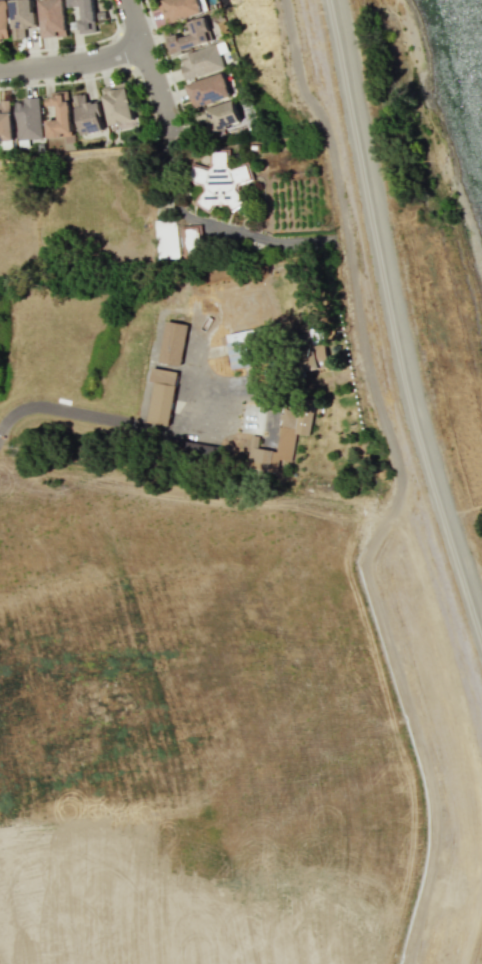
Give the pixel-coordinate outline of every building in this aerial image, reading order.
[(35,28),(34,0),(11,0),(12,39),(25,39),(25,28),(35,28)] [(41,37),(66,36),(65,0),(40,0),(41,37)] [(95,33),(94,0),(68,0),(68,7),(81,7),(82,19),(78,19),(79,34),(95,33)] [(212,41),(205,17),(188,22),(191,34),(179,38),(178,35),(165,39),(170,54),(212,41)] [(224,67),(216,43),(177,57),(185,80),(224,67)] [(231,97),(224,73),(186,84),(193,108),(231,97)] [(133,120),(126,83),(102,87),(109,125),(133,120)] [(46,120),(47,138),(71,136),(69,91),(51,92),(51,99),(44,99),(45,106),(57,105),(58,119),(46,120)] [(80,134),(104,131),(99,100),(86,102),(85,93),(75,95),(80,134)] [(41,138),(39,99),(15,100),(17,140),(41,138)] [(11,100),(0,101),(0,141),(12,141),(11,100)] [(198,112),(200,119),(208,117),(212,132),(241,123),(234,101),(198,112)] [(248,183),(250,167),(228,165),(229,150),(214,149),(212,168),(192,166),(190,185),(202,186),(200,207),(211,208),(211,203),(238,206),(240,182),(248,183)] [(157,259),(179,258),(177,220),(155,221),(157,259)] [(185,226),(186,257),(202,256),(201,226),(185,226)] [(180,366),(188,325),(166,321),(158,362),(180,366)] [(253,343),(264,341),(262,328),(226,334),(233,370),(257,365),(253,343)] [(168,426),(178,372),(152,367),(149,381),(155,383),(148,422),(168,426)] [(247,466),(277,471),(279,459),(291,461),(295,434),(308,436),(312,412),(282,408),(276,450),(258,448),(259,436),(251,435),(247,466)]
